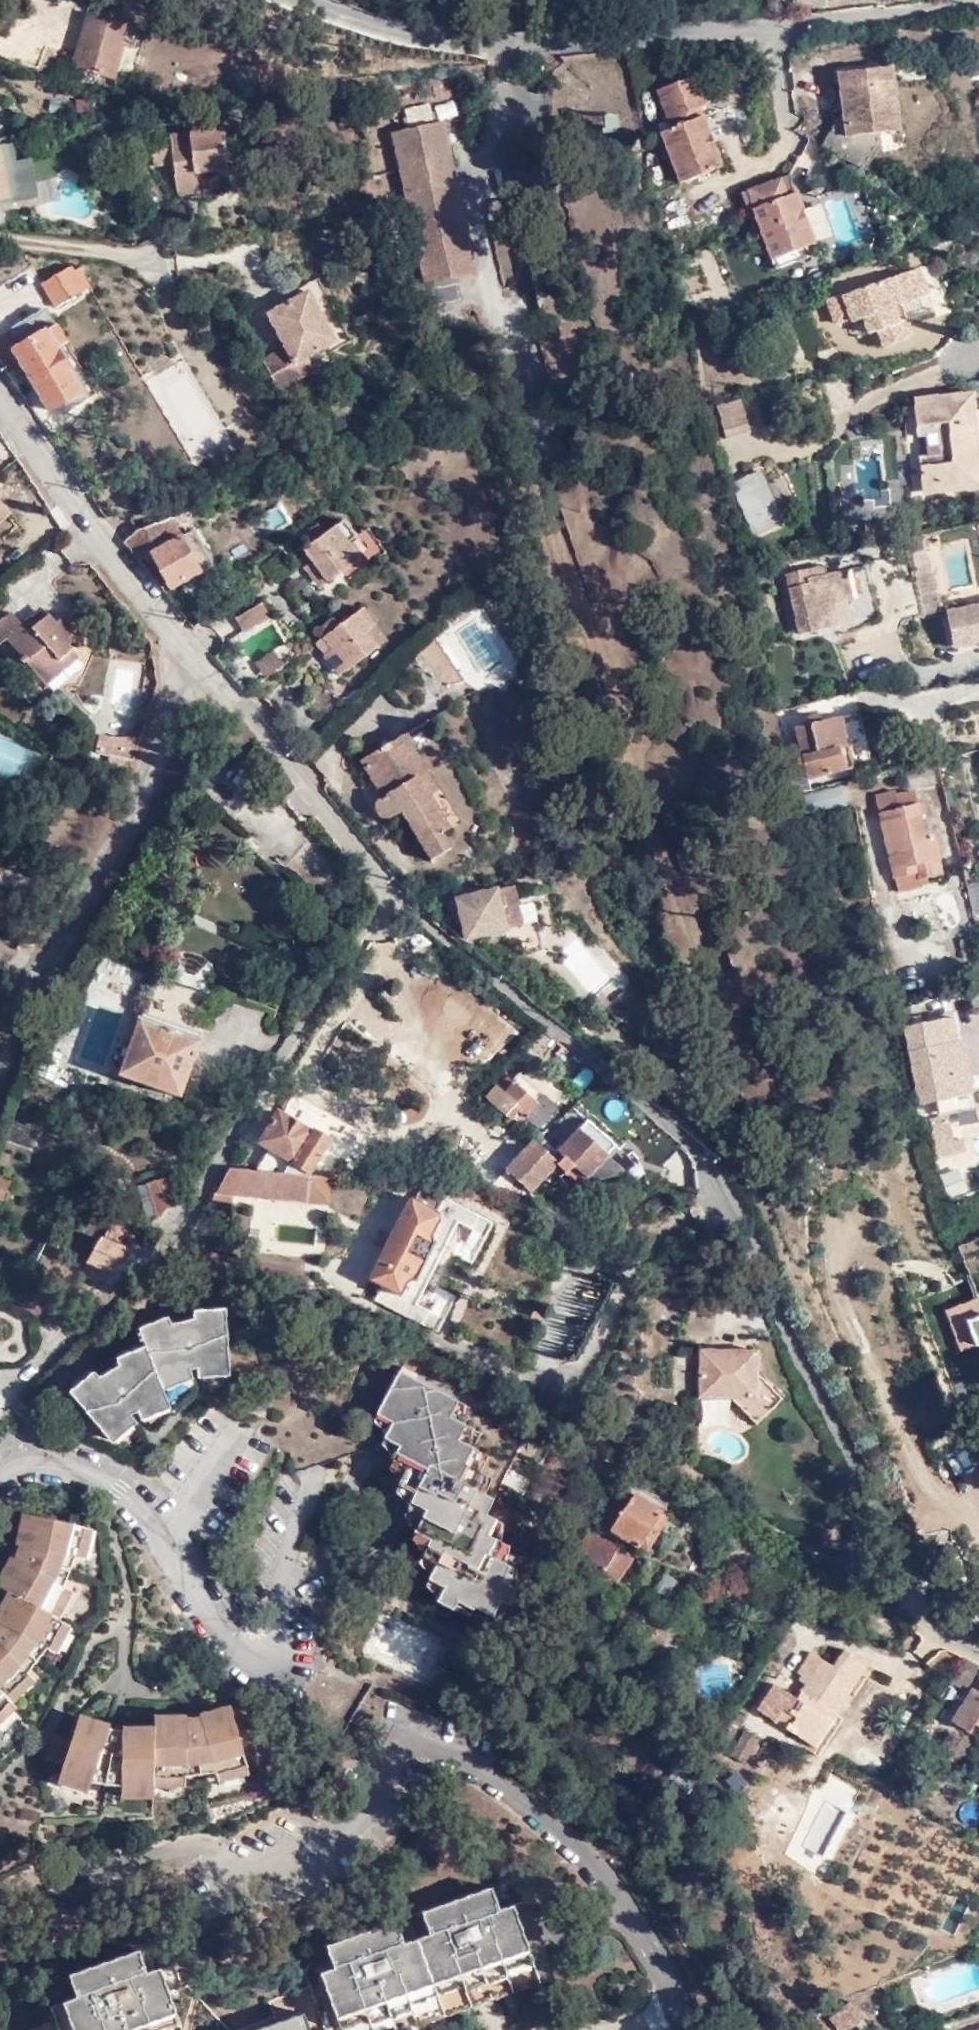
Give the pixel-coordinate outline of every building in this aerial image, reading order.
[(109,29),(77,20),(62,70),(60,81),(77,86),(80,75),(104,82),(112,50),(104,48),(109,29)] [(837,117),(821,147),(866,172),(882,142),(880,132),(900,129),(891,67),(838,74),(844,117),(837,117)] [(661,96),(672,123),(705,110),(712,107),(699,79),(661,96)] [(548,81),(539,81),(538,94),(547,94),(548,81)] [(402,109),(405,125),(431,120),(428,105),(402,109)] [(709,122),(705,110),(672,123),(676,134),(709,122)] [(616,130),(614,120),(605,122),(607,132),(616,130)] [(221,122),(149,133),(153,164),(174,160),(179,192),(208,189),(206,176),(205,169),(228,166),(221,122)] [(709,122),(676,134),(666,138),(686,188),(729,171),(709,122)] [(460,186),(448,124),(397,133),(409,196),(426,284),(477,274),(460,186)] [(7,138),(0,139),(0,194),(19,189),(11,156),(7,138)] [(11,156),(19,189),(0,194),(0,200),(36,192),(27,152),(11,156)] [(205,169),(206,176),(228,172),(228,166),(205,169)] [(821,250),(796,181),(748,199),(753,212),(763,240),(769,238),(783,275),(817,262),(814,253),(821,250)] [(72,266),(41,284),(54,308),(93,285),(81,267),(75,271),(72,266)] [(926,275),(910,280),(920,308),(906,313),(911,326),(940,317),(926,275)] [(920,308),(910,280),(837,307),(844,329),(856,326),(857,325),(859,330),(869,327),(874,342),(885,337),(892,353),(916,343),(911,326),(906,313),(920,308)] [(293,347),(269,360),(287,392),(323,371),(316,356),(343,340),(315,289),(274,314),(293,347)] [(8,368),(22,360),(49,407),(81,389),(57,346),(67,338),(57,323),(21,343),(12,329),(0,335),(0,355),(8,368)] [(863,344),(874,342),(869,327),(859,330),(863,344)] [(956,470),(974,469),(966,395),(946,397),(944,390),(928,392),(929,400),(899,402),(908,483),(920,482),(956,479),(956,470)] [(753,424),(732,429),(738,459),(760,454),(753,424)] [(977,484),(974,469),(956,470),(956,479),(920,482),(921,491),(977,484)] [(772,484),(775,505),(787,503),(783,482),(772,484)] [(770,498),(740,503),(754,557),(782,550),(770,498)] [(123,540),(137,558),(147,552),(166,585),(210,562),(189,527),(178,533),(168,516),(141,525),(138,526),(123,540)] [(299,566),(314,589),(358,559),(346,539),(354,534),(344,517),(323,533),(309,543),(292,555),(299,566)] [(346,539),(358,559),(368,553),(344,517),(354,534),(346,539)] [(301,533),(309,543),(323,533),(316,522),(301,533)] [(811,562),(791,567),(805,630),(838,623),(845,621),(847,630),(852,629),(886,610),(874,558),(834,567),(833,558),(811,562)] [(303,596),(314,589),(299,566),(288,574),(303,596)] [(259,599),(233,617),(241,631),(268,613),(259,599)] [(36,603),(13,620),(21,627),(41,612),(36,603)] [(13,620),(2,606),(0,608),(0,632),(34,674),(70,647),(65,641),(79,629),(62,610),(50,619),(41,612),(21,627),(13,620)] [(333,656),(343,670),(377,644),(384,639),(373,624),(360,606),(323,633),(320,636),(327,648),(333,656)] [(933,621),(941,658),(978,649),(978,612),(933,621)] [(317,625),(323,633),(336,624),(330,616),(317,625)] [(447,680),(461,668),(437,641),(423,653),(447,680)] [(77,655),(70,647),(34,674),(42,683),(77,655)] [(337,675),(343,670),(333,656),(327,648),(320,653),(337,675)] [(257,664),(265,676),(282,664),(273,652),(257,664)] [(852,711),(840,714),(854,764),(845,765),(842,770),(854,767),(865,765),(852,711)] [(840,714),(794,726),(807,778),(842,770),(845,765),(854,764),(840,714)] [(410,763),(388,727),(344,753),(366,790),(360,793),(359,794),(359,797),(358,801),(358,804),(359,806),(361,808),(363,810),(365,811),(368,812),(371,812),(373,812),(386,805),(415,852),(434,841),(425,826),(435,821),(415,788),(402,768),(410,763)] [(90,751),(113,758),(120,736),(95,733),(90,751)] [(136,739),(120,736),(113,758),(128,762),(136,739)] [(402,768),(415,788),(422,783),(410,763),(402,768)] [(877,793),(881,811),(895,874),(899,890),(921,885),(919,877),(949,868),(943,847),(937,849),(933,837),(925,840),(917,803),(913,788),(896,793),(895,789),(877,793)] [(964,883),(970,914),(978,912),(978,880),(964,883)] [(509,885),(495,888),(504,926),(501,928),(505,942),(516,940),(539,936),(531,903),(508,910),(506,901),(509,895),(513,894),(512,889),(509,885)] [(504,926),(495,888),(456,898),(466,936),(501,928),(504,926)] [(952,891),(935,895),(942,924),(959,920),(952,891)] [(542,950),(539,936),(516,940),(520,955),(542,950)] [(201,1037),(140,1016),(121,1074),(182,1096),(201,1037)] [(901,1025),(908,1066),(937,1061),(944,1095),(954,1094),(942,1039),(954,1038),(949,1016),(937,1018),(901,1025)] [(957,1038),(954,1038),(942,1039),(954,1094),(969,1091),(957,1038)] [(915,1100),(944,1095),(937,1061),(908,1066),(915,1100)] [(521,1067),(514,1075),(542,1099),(548,1090),(521,1067)] [(542,1099),(514,1075),(500,1092),(512,1103),(509,1107),(527,1121),(532,1117),(542,1125),(558,1108),(563,1100),(548,1090),(542,1099)] [(307,1131),(276,1110),(258,1140),(288,1158),(307,1170),(326,1138),(310,1128),(307,1131)] [(564,1154),(561,1157),(565,1161),(557,1170),(568,1177),(578,1165),(589,1175),(596,1173),(599,1176),(631,1168),(613,1153),(621,1142),(590,1117),(560,1151),(564,1154)] [(949,1118),(928,1122),(934,1154),(955,1151),(949,1118)] [(561,1157),(538,1138),(511,1170),(537,1192),(557,1170),(565,1161),(561,1157)] [(679,1159),(662,1139),(649,1149),(665,1168),(679,1159)] [(281,1171),(227,1165),(217,1182),(206,1201),(230,1203),(231,1192),(327,1202),(330,1177),(304,1174),(307,1170),(288,1158),(281,1171)] [(957,1167),(939,1175),(948,1197),(967,1189),(957,1167)] [(160,1207),(164,1204),(181,1199),(173,1170),(158,1174),(145,1178),(152,1209),(160,1207)] [(445,1188),(414,1185),(409,1194),(367,1280),(381,1286),(375,1298),(439,1329),(445,1316),(415,1302),(454,1221),(484,1234),(490,1218),(451,1199),(441,1195),(445,1188)] [(130,1229),(103,1218),(85,1258),(115,1270),(130,1229)] [(753,1264),(747,1250),(733,1255),(739,1267),(753,1264)] [(41,1318),(50,1297),(20,1284),(11,1305),(41,1318)] [(82,1405),(100,1425),(107,1433),(130,1414),(128,1410),(139,1406),(141,1410),(167,1399),(160,1382),(190,1372),(188,1366),(197,1363),(199,1369),(226,1365),(223,1305),(194,1309),(195,1313),(172,1320),(165,1314),(138,1325),(143,1342),(116,1355),(118,1362),(98,1374),(92,1369),(69,1389),(82,1405)] [(978,1340),(978,1313),(963,1319),(972,1343),(978,1340)] [(698,1397),(731,1396),(757,1420),(779,1396),(755,1373),(753,1350),(697,1350),(698,1397)] [(273,1391),(260,1417),(254,1430),(280,1442),(286,1445),(289,1453),(294,1468),(299,1466),(374,1441),(389,1450),(388,1455),(404,1464),(396,1479),(411,1487),(405,1501),(419,1510),(413,1524),(428,1533),(421,1548),(437,1556),(430,1572),(442,1579),(436,1594),(451,1603),(457,1591),(489,1608),(498,1591),(507,1596),(513,1581),(498,1574),(505,1560),(492,1553),(499,1537),(485,1529),(491,1513),(483,1508),(520,1430),(476,1407),(477,1401),(386,1356),(273,1391)] [(86,1434),(100,1425),(82,1405),(70,1416),(86,1434)] [(603,1502),(617,1512),(631,1493),(618,1482),(603,1502)] [(631,1493),(617,1512),(611,1519),(608,1516),(596,1533),(587,1527),(574,1547),(601,1566),(613,1549),(625,1532),(645,1544),(669,1510),(636,1486),(631,1493)] [(4,1694),(27,1672),(23,1667),(40,1644),(45,1646),(62,1620),(47,1612),(64,1585),(57,1582),(68,1554),(72,1555),(81,1526),(21,1513),(15,1539),(10,1555),(0,1572),(0,1585),(8,1591),(0,1605),(0,1691),(4,1694)] [(625,1558),(613,1549),(601,1566),(614,1574),(625,1558)] [(662,1574),(652,1591),(665,1598),(675,1581),(662,1574)] [(774,1678),(756,1703),(814,1741),(867,1659),(843,1642),(831,1659),(809,1645),(795,1669),(805,1674),(794,1691),(774,1678)] [(971,1681),(952,1715),(968,1725),(974,1721),(978,1724),(978,1686),(971,1681)] [(4,1694),(0,1691),(0,1708),(9,1700),(4,1694)] [(68,1734),(60,1761),(57,1772),(87,1782),(89,1777),(117,1781),(118,1788),(149,1787),(150,1774),(182,1774),(184,1769),(211,1764),(214,1770),(245,1763),(229,1704),(202,1709),(186,1711),(151,1714),(151,1725),(121,1724),(107,1723),(74,1714),(68,1734)] [(756,1733),(746,1726),(743,1724),(730,1754),(744,1761),(756,1733)] [(41,1754),(60,1761),(68,1734),(50,1726),(41,1754)] [(332,1967),(319,1972),(327,1997),(335,2016),(361,2008),(364,2020),(407,2005),(402,1993),(429,1983),(457,1973),(461,1985),(502,1970),(498,1958),(523,1950),(516,1928),(508,1904),(495,1908),(488,1887),(420,1911),(427,1933),(401,1943),(393,1920),(325,1945),(332,1967)] [(523,1899),(508,1904),(516,1928),(531,1923),(523,1899)] [(541,1950),(531,1923),(516,1928),(523,1950),(525,1956),(541,1950)] [(148,2022),(175,2012),(168,1992),(159,1968),(146,1972),(138,1950),(69,1974),(77,1997),(63,2002),(71,2026),(72,2029),(150,2029),(148,2022)] [(326,2029),(400,2029),(550,1976),(541,1950),(525,1956),(526,1961),(502,1970),(461,1985),(434,1995),(407,2005),(364,2020),(338,2028),(337,2025),(326,2029)] [(525,1956),(523,1950),(498,1958),(502,1970),(526,1961),(525,1956)] [(172,1964),(159,1968),(168,1992),(182,1987),(172,1964)] [(327,1997),(319,1972),(263,1993),(271,2016),(327,1997)] [(434,1995),(461,1985),(457,1973),(429,1983),(434,1995)] [(434,1995),(429,1983),(402,1993),(407,2005),(434,1995)] [(842,2001),(829,2013),(841,2027),(862,2012),(861,2008),(870,2002),(863,1993),(848,2005),(842,2001)] [(71,2026),(63,2002),(0,2024),(0,2029),(60,2029),(71,2026)] [(338,2028),(364,2020),(361,2008),(335,2016),(337,2025),(338,2028)] [(175,2012),(148,2022),(150,2029),(166,2029),(180,2025),(175,2012)] [(300,2012),(249,2029),(307,2029),(300,2012)]
